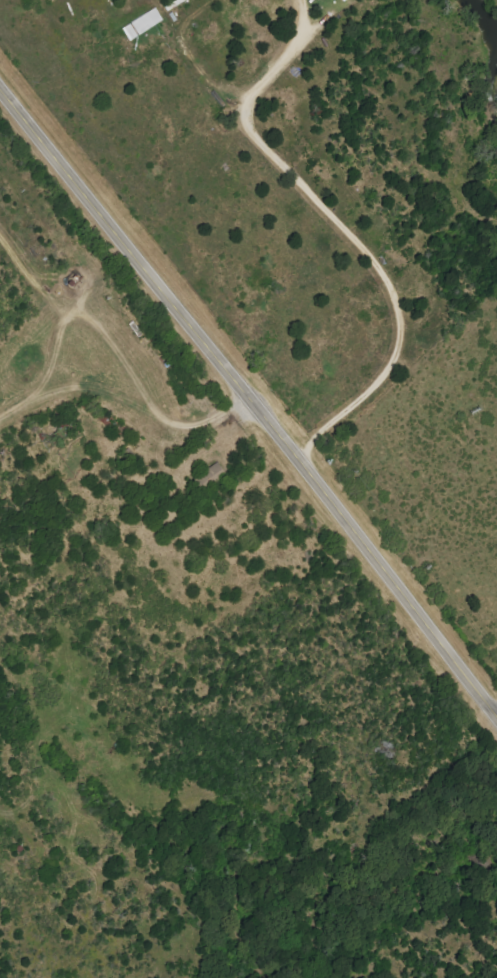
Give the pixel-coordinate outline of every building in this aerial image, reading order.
[(163,20),(155,8),(122,29),(130,41),(163,20)]
